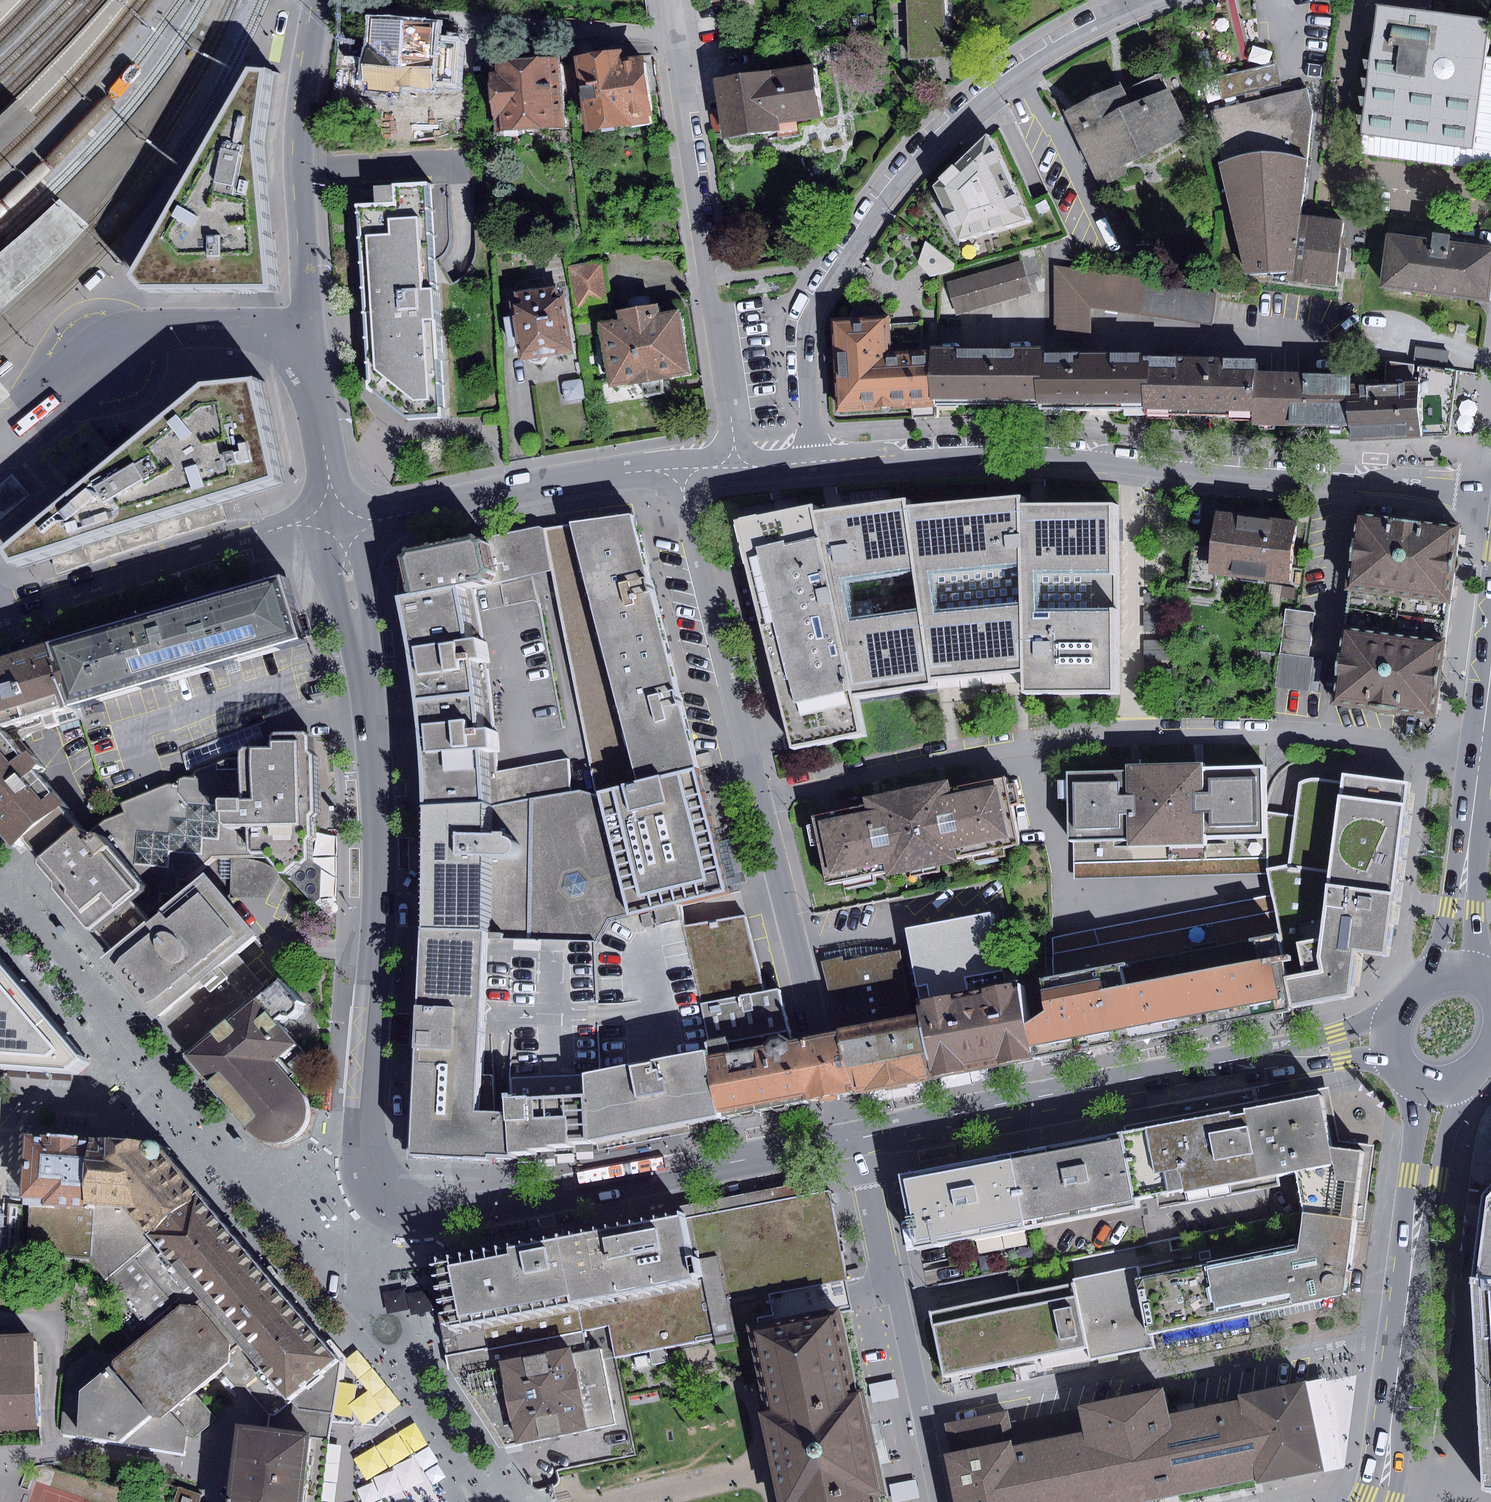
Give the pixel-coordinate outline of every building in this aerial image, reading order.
[(944,57),(942,0),(907,0),(909,58),(944,57)] [(1490,21),(1490,19),(1379,5),(1360,153),(1490,169),(1490,162),(1490,58),(1486,57),(1488,48),(1490,21)] [(370,17),(364,89),(399,92),(399,84),(430,86),(435,22),(370,17)] [(580,35),(582,55),(620,50),(619,39),(580,35)] [(573,56),(584,134),(652,124),(643,56),(621,59),(620,50),(582,55),(573,56)] [(490,60),(496,132),(564,127),(559,54),(490,60)] [(724,75),(753,72),(751,54),(721,58),(724,75)] [(1222,99),(1246,93),(1260,90),(1281,85),(1275,63),(1248,69),(1217,77),(1222,99)] [(727,137),(785,130),(783,120),(822,115),(816,64),(753,72),(724,75),(720,76),(727,137)] [(1065,113),(1096,181),(1190,138),(1159,70),(1065,113)] [(144,287),(149,292),(250,291),(276,291),(268,220),(261,146),(271,75),(257,74),(138,279),(144,287)] [(1244,274),(1293,271),(1301,214),(1314,111),(1307,88),(1261,99),(1260,90),(1246,93),(1245,93),(1247,102),(1208,111),(1244,274)] [(717,109),(709,110),(712,134),(720,133),(717,109)] [(14,120),(5,111),(0,115),(0,133),(14,120)] [(933,185),(958,240),(1026,218),(985,134),(933,185)] [(574,136),(566,137),(567,144),(575,143),(574,136)] [(446,416),(431,186),(401,188),(402,207),(364,209),(376,388),(413,418),(446,416)] [(0,247),(0,304),(59,253),(92,214),(66,190),(0,247)] [(1343,220),(1301,214),(1293,271),(1291,286),(1333,292),(1336,271),(1344,272),(1347,250),(1339,249),(1343,220)] [(1489,302),(1490,289),(1490,245),(1450,240),(1451,234),(1433,232),(1432,239),(1388,234),(1381,288),(1489,302)] [(925,241),(918,261),(930,277),(937,274),(953,269),(954,263),(925,241)] [(601,261),(568,266),(575,309),(608,304),(601,261)] [(1021,262),(948,283),(958,315),(1030,294),(1021,262)] [(1054,266),(1053,334),(1092,340),(1092,308),(1141,316),(1147,281),(1054,266)] [(509,302),(519,361),(528,360),(531,362),(534,363),(537,363),(540,362),(542,361),(543,360),(544,357),(573,353),(564,292),(558,293),(556,285),(515,291),(517,300),(509,302)] [(660,379),(690,374),(679,308),(659,312),(657,303),(639,306),(617,310),(618,319),(599,322),(609,386),(642,380),(645,396),(662,393),(660,379)] [(850,318),(832,319),(836,410),(911,407),(912,417),(935,416),(936,405),(935,350),(923,350),(891,352),(889,325),(889,316),(877,316),(876,312),(874,309),(871,306),(866,305),(862,305),(858,306),(854,308),(851,311),(850,314),(850,318)] [(921,323),(889,325),(891,352),(923,350),(921,323)] [(1421,365),(1447,369),(1450,350),(1414,344),(1411,363),(1421,365)] [(992,404),(1043,403),(1043,353),(1043,348),(935,350),(936,405),(992,404)] [(1097,408),(1143,407),(1144,358),(1144,353),(1043,353),(1043,403),(1044,408),(1097,408)] [(1203,415),(1253,416),(1255,370),(1255,360),(1144,358),(1143,407),(1143,414),(1203,415)] [(1385,361),(1384,384),(1419,383),(1420,378),(1412,377),(1414,364),(1385,361)] [(1420,378),(1419,383),(1420,436),(1447,434),(1457,370),(1447,369),(1421,365),(1420,378)] [(1302,427),(1347,428),(1349,385),(1349,374),(1255,370),(1253,416),(1253,425),(1302,427)] [(580,379),(563,382),(562,385),(565,400),(568,402),(583,399),(585,397),(582,381),(580,379)] [(285,483),(263,380),(207,388),(11,555),(20,567),(285,483)] [(1347,440),(1420,436),(1419,383),(1384,384),(1349,385),(1347,428),(1347,440)] [(0,486),(0,520),(41,487),(24,466),(0,486)] [(907,500),(816,513),(853,696),(933,688),(931,679),(1025,672),(1022,507),(1020,496),(909,509),(907,500)] [(853,696),(816,513),(814,505),(738,522),(793,750),(862,731),(853,696)] [(1115,506),(1022,507),(1025,672),(1025,696),(1118,694),(1115,506)] [(583,727),(678,705),(646,586),(625,511),(567,520),(568,524),(543,528),(550,568),(583,727)] [(1216,548),(1213,574),(1291,585),(1300,524),(1221,513),(1216,548)] [(1457,526),(1357,513),(1347,589),(1448,601),(1457,526)] [(406,559),(413,593),(465,583),(531,571),(540,570),(550,568),(543,528),(538,526),(531,528),(479,540),(472,537),(409,552),(406,559)] [(1213,574),(1216,548),(1193,544),(1187,585),(1210,589),(1213,574)] [(567,758),(531,571),(465,583),(475,636),(482,635),(485,656),(477,657),(480,692),(483,726),(490,726),(491,747),(493,773),(567,758)] [(160,608),(179,672),(296,638),(277,574),(160,608)] [(475,636),(465,583),(413,593),(404,594),(414,643),(421,699),(480,692),(477,657),(485,656),(482,635),(475,636)] [(1295,588),(1283,587),(1281,597),(1294,599),(1295,588)] [(1448,601),(1347,589),(1343,627),(1443,640),(1448,601)] [(44,642),(62,706),(179,672),(160,608),(44,642)] [(1315,614),(1286,610),(1280,653),(1309,656),(1315,614)] [(1171,611),(1144,612),(1145,631),(1172,631),(1171,611)] [(1343,627),(1333,703),(1432,716),(1443,640),(1343,627)] [(1171,640),(1144,641),(1145,660),(1172,660),(1171,640)] [(39,711),(42,723),(55,719),(51,708),(62,706),(44,642),(0,656),(0,723),(39,711)] [(1309,656),(1280,653),(1275,687),(1309,691),(1314,657),(1309,656)] [(1323,658),(1314,657),(1309,691),(1318,693),(1323,658)] [(483,726),(480,692),(421,699),(425,749),(428,804),(488,801),(483,747),(491,747),(490,726),(483,726)] [(695,768),(678,705),(583,727),(596,790),(695,768)] [(258,721),(181,750),(187,768),(265,739),(258,721)] [(316,752),(311,748),(311,734),(307,731),(278,732),(275,736),(276,746),(248,747),(244,750),(244,758),(245,798),(224,799),(225,820),(228,823),(253,823),(253,848),(256,851),(270,851),(285,870),(291,870),(319,904),(327,898),(327,867),(312,859),(311,837),(316,833),(313,813),(317,809),(316,752)] [(37,857),(74,826),(57,807),(63,802),(30,768),(37,762),(24,750),(17,755),(0,733),(0,835),(9,846),(19,836),(37,857)] [(493,773),(491,747),(483,747),(488,801),(571,791),(567,758),(493,773)] [(74,826),(37,857),(35,863),(50,880),(50,888),(82,927),(87,928),(108,951),(146,919),(142,915),(159,901),(160,893),(168,894),(177,887),(178,879),(186,880),(219,852),(256,851),(253,848),(253,823),(228,823),(225,820),(224,799),(245,798),(244,758),(228,758),(195,771),(194,779),(183,778),(180,779),(179,786),(167,784),(122,802),(126,813),(105,819),(88,831),(81,836),(74,826)] [(1168,861),(1267,858),(1266,811),(1265,764),(1201,766),(1200,762),(1165,763),(1168,861)] [(1168,861),(1165,763),(1125,764),(1125,770),(1067,772),(1070,864),(1168,861)] [(489,854),(489,930),(502,930),(502,938),(594,941),(608,918),(675,903),(724,892),(695,768),(596,790),(599,796),(571,791),(488,801),(488,834),(495,834),(495,831),(503,831),(503,834),(513,835),(515,837),(517,839),(518,841),(519,844),(519,847),(518,850),(517,851),(515,853),(512,854),(489,854)] [(1380,953),(1404,785),(1344,776),(1343,783),(1313,779),(1305,781),(1299,784),(1294,816),(1287,865),(1267,868),(1272,896),(1278,932),(1291,1003),(1347,994),(1353,949),(1380,953)] [(1007,847),(1017,845),(1002,779),(952,790),(949,778),(906,788),(923,865),(1007,847)] [(923,865),(906,788),(861,798),(862,802),(809,814),(825,883),(885,870),(886,874),(923,865)] [(488,801),(428,804),(428,927),(489,930),(489,854),(512,854),(515,853),(517,851),(518,850),(519,847),(519,844),(518,841),(517,839),(515,837),(513,835),(503,834),(503,831),(495,831),(495,834),(488,834),(488,801)] [(1275,813),(1266,811),(1267,858),(1267,868),(1287,865),(1294,816),(1275,813)] [(241,859),(231,858),(230,897),(267,898),(279,872),(275,869),(268,865),(261,862),(252,859),(241,859)] [(99,959),(150,1019),(155,1015),(190,1056),(201,1047),(197,1042),(265,985),(234,949),(252,934),(201,874),(146,919),(108,951),(99,959)] [(1272,896),(1092,929),(1099,966),(1278,932),(1272,896)] [(599,1070),(581,1074),(582,1093),(585,1142),(716,1115),(704,1041),(708,1039),(701,1004),(763,992),(745,915),(680,928),(675,903),(608,918),(594,941),(599,1070)] [(905,928),(919,1001),(1005,984),(991,912),(905,928)] [(489,930),(428,927),(416,1153),(488,1160),(488,1153),(507,1153),(505,1119),(502,1120),(501,1095),(582,1093),(581,1074),(599,1070),(594,941),(502,938),(502,930),(489,930)] [(1053,937),(1053,973),(1099,966),(1092,929),(1053,937)] [(1278,932),(1099,966),(1114,1042),(1293,1009),(1291,1003),(1278,932)] [(824,952),(827,960),(842,957),(843,962),(893,951),(892,949),(883,947),(868,947),(860,947),(839,950),(824,952)] [(823,961),(837,1028),(913,1011),(911,1002),(900,950),(893,951),(843,962),(842,957),(827,960),(823,961)] [(78,1075),(91,1064),(13,974),(0,959),(0,1069),(78,1075)] [(1032,1057),(1114,1042),(1099,966),(1053,973),(1036,976),(1043,1011),(1025,1024),(1032,1057)] [(190,1056),(188,1057),(255,1137),(263,1140),(271,1142),(278,1142),(284,1142),(289,1141),(295,1139),(302,1135),(306,1129),(309,1120),(310,1114),(310,1106),(308,1100),(304,1093),(293,1080),(307,1067),(308,1063),(307,1059),(306,1055),(303,1051),(289,1036),(277,1022),(285,1016),(287,1017),(292,1018),(299,1011),(299,1004),(301,1003),(283,981),(201,1047),(190,1056)] [(1025,1024),(1017,982),(1005,984),(919,1001),(911,1002),(913,1011),(926,1078),(1032,1057),(1025,1024)] [(844,1093),(850,1092),(837,1028),(831,1029),(814,1033),(801,1036),(789,1038),(777,989),(763,992),(701,1004),(708,1039),(704,1041),(716,1115),(817,1097),(830,1095),(844,1093)] [(850,1092),(926,1078),(913,1011),(837,1028),(850,1092)] [(1128,1132),(1124,1133),(1136,1195),(1156,1191),(1159,1207),(1276,1185),(1274,1173),(1295,1169),(1303,1212),(1353,1220),(1364,1222),(1377,1144),(1340,1138),(1331,1088),(1127,1126),(1128,1132)] [(507,1153),(585,1142),(582,1093),(501,1095),(502,1120),(505,1119),(507,1153)] [(79,1204),(84,1137),(26,1133),(21,1204),(8,1203),(5,1258),(89,1264),(93,1205),(79,1204)] [(1124,1133),(1011,1154),(1025,1226),(1138,1205),(1136,1195),(1124,1133)] [(138,1139),(84,1137),(79,1204),(93,1205),(89,1264),(105,1279),(199,1201),(188,1188),(156,1145),(153,1142),(147,1140),(138,1139)] [(1025,1226),(1011,1154),(898,1175),(912,1248),(1025,1226)] [(1482,1194),(1479,1216),(1471,1278),(1478,1490),(1490,1490),(1490,1184),(1482,1194)] [(565,1237),(582,1331),(608,1326),(614,1358),(649,1351),(666,1347),(750,1331),(842,1312),(854,1310),(851,1295),(830,1186),(565,1237)] [(199,1201),(105,1279),(137,1318),(141,1316),(148,1324),(180,1298),(182,1305),(179,1305),(115,1360),(108,1366),(151,1417),(161,1417),(168,1412),(194,1391),(222,1367),(229,1361),(230,1349),(238,1345),(285,1399),(335,1359),(199,1201)] [(1298,1251),(1143,1281),(1153,1331),(1247,1312),(1319,1298),(1341,1294),(1353,1220),(1303,1212),(1298,1251)] [(582,1331),(565,1237),(430,1261),(447,1355),(582,1331)] [(1153,1331),(1143,1281),(1140,1267),(1073,1280),(1074,1284),(1090,1360),(1156,1347),(1153,1331)] [(1090,1360),(1074,1284),(930,1313),(943,1375),(1040,1355),(1043,1370),(1090,1360)] [(1319,1298),(1247,1312),(1249,1322),(1321,1309),(1319,1298)] [(750,1331),(765,1409),(757,1411),(768,1466),(775,1501),(880,1501),(879,1495),(887,1494),(881,1464),(873,1425),(866,1386),(857,1388),(842,1312),(750,1331)] [(448,1370),(502,1447),(616,1423),(600,1347),(585,1350),(582,1331),(447,1355),(448,1370)] [(33,1332),(0,1334),(0,1430),(35,1428),(33,1332)] [(229,1361),(222,1367),(233,1383),(248,1386),(270,1414),(332,1423),(340,1365),(335,1359),(285,1399),(238,1345),(230,1349),(229,1361)] [(666,1347),(649,1351),(652,1365),(669,1361),(666,1347)] [(115,1360),(90,1354),(66,1372),(61,1435),(183,1452),(187,1436),(188,1431),(168,1412),(161,1417),(151,1417),(108,1366),(115,1360)] [(895,1379),(870,1384),(873,1403),(899,1398),(895,1379)] [(1240,1400),(1169,1414),(1186,1493),(1254,1479),(1255,1484),(1322,1472),(1305,1383),(1239,1396),(1240,1400)] [(1186,1493),(1169,1414),(1164,1388),(1078,1405),(1080,1410),(1007,1425),(1005,1412),(947,1424),(953,1453),(948,1454),(959,1501),(1143,1501),(1186,1493)] [(216,1419),(194,1391),(168,1412),(188,1431),(187,1436),(194,1437),(216,1419)] [(374,1399),(363,1408),(374,1422),(386,1412),(375,1398),(374,1399)] [(881,1423),(873,1425),(881,1464),(889,1462),(881,1423)] [(326,1437),(235,1426),(226,1501),(318,1501),(326,1437)] [(889,1485),(893,1501),(900,1501),(920,1498),(916,1480),(889,1485)] [(173,1501),(200,1501),(201,1494),(178,1486),(173,1501)]
